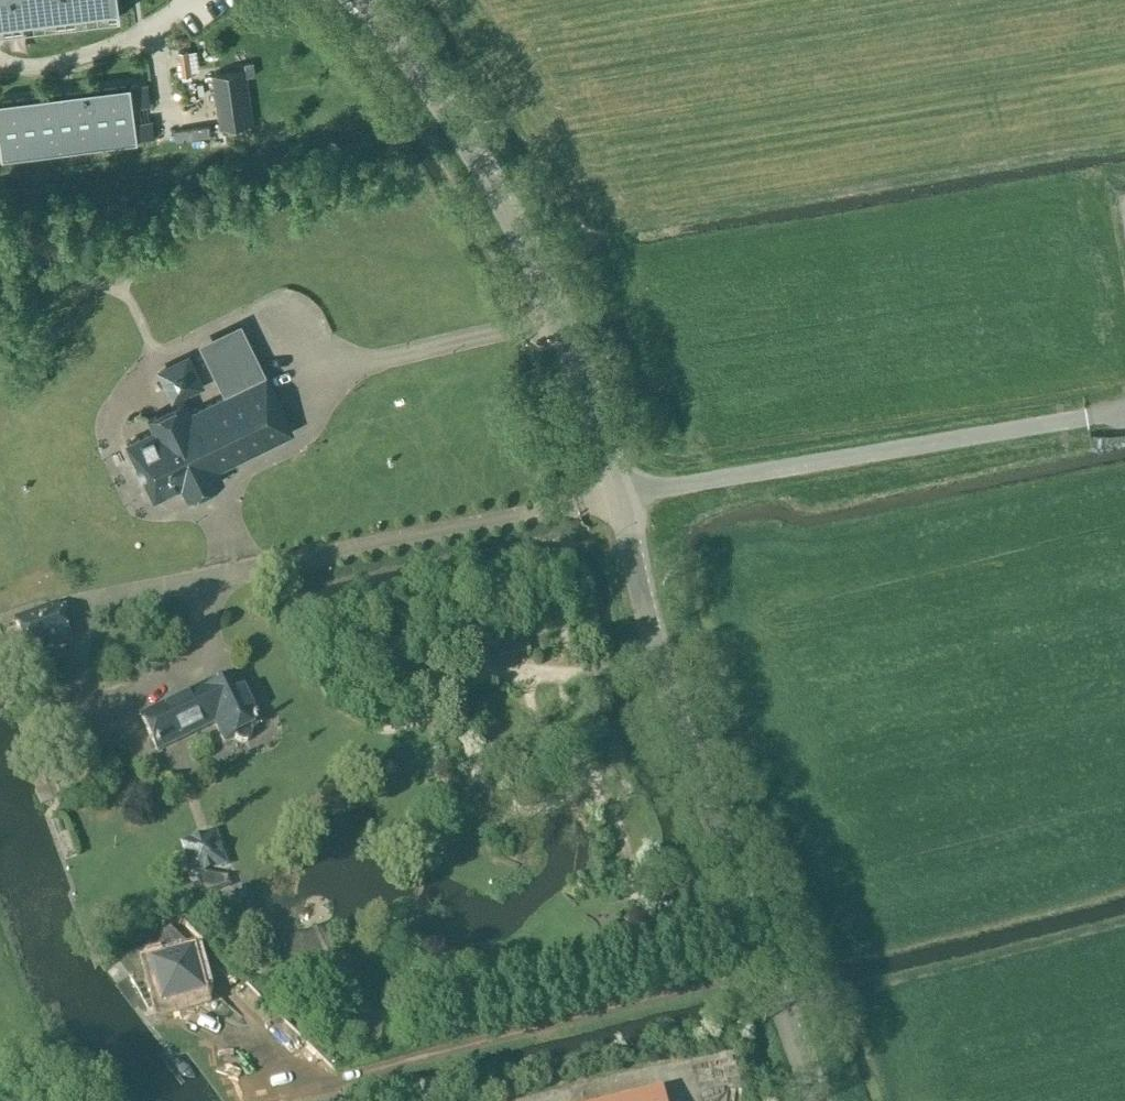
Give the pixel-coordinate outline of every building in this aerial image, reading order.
[(117,11),(115,0),(0,0),(0,26),(117,11)] [(178,52),(181,76),(191,74),(190,71),(197,70),(194,51),(188,52),(187,51),(178,52)] [(244,64),(245,70),(212,75),(216,102),(222,101),(226,126),(252,123),(246,77),(255,75),(253,62),(244,64)] [(132,141),(133,143),(137,143),(134,122),(130,123),(125,86),(0,102),(0,124),(4,158),(132,141)] [(187,354),(155,371),(173,403),(205,386),(187,354)] [(216,469),(292,432),(265,377),(189,414),(184,402),(148,419),(154,431),(126,444),(153,500),(181,486),(187,498),(222,481),(216,469)] [(57,607),(16,622),(28,655),(69,640),(57,607)] [(248,697),(248,696),(248,695),(239,676),(224,683),(221,677),(140,716),(157,751),(214,723),(224,742),(234,737),(235,738),(236,739),(238,741),(241,742),(243,742),(245,742),(248,741),(249,739),(251,738),(252,735),(252,733),(252,731),(251,728),(258,725),(246,700),(247,699),(248,699),(248,698),(248,697)] [(227,867),(215,830),(178,842),(189,875),(185,876),(193,886),(197,885),(201,897),(232,887),(228,877),(206,873),(227,867)] [(192,1002),(203,994),(204,993),(193,949),(150,960),(161,1003),(190,995),(192,1002)] [(662,1090),(616,1100),(664,1100),(662,1090)]
